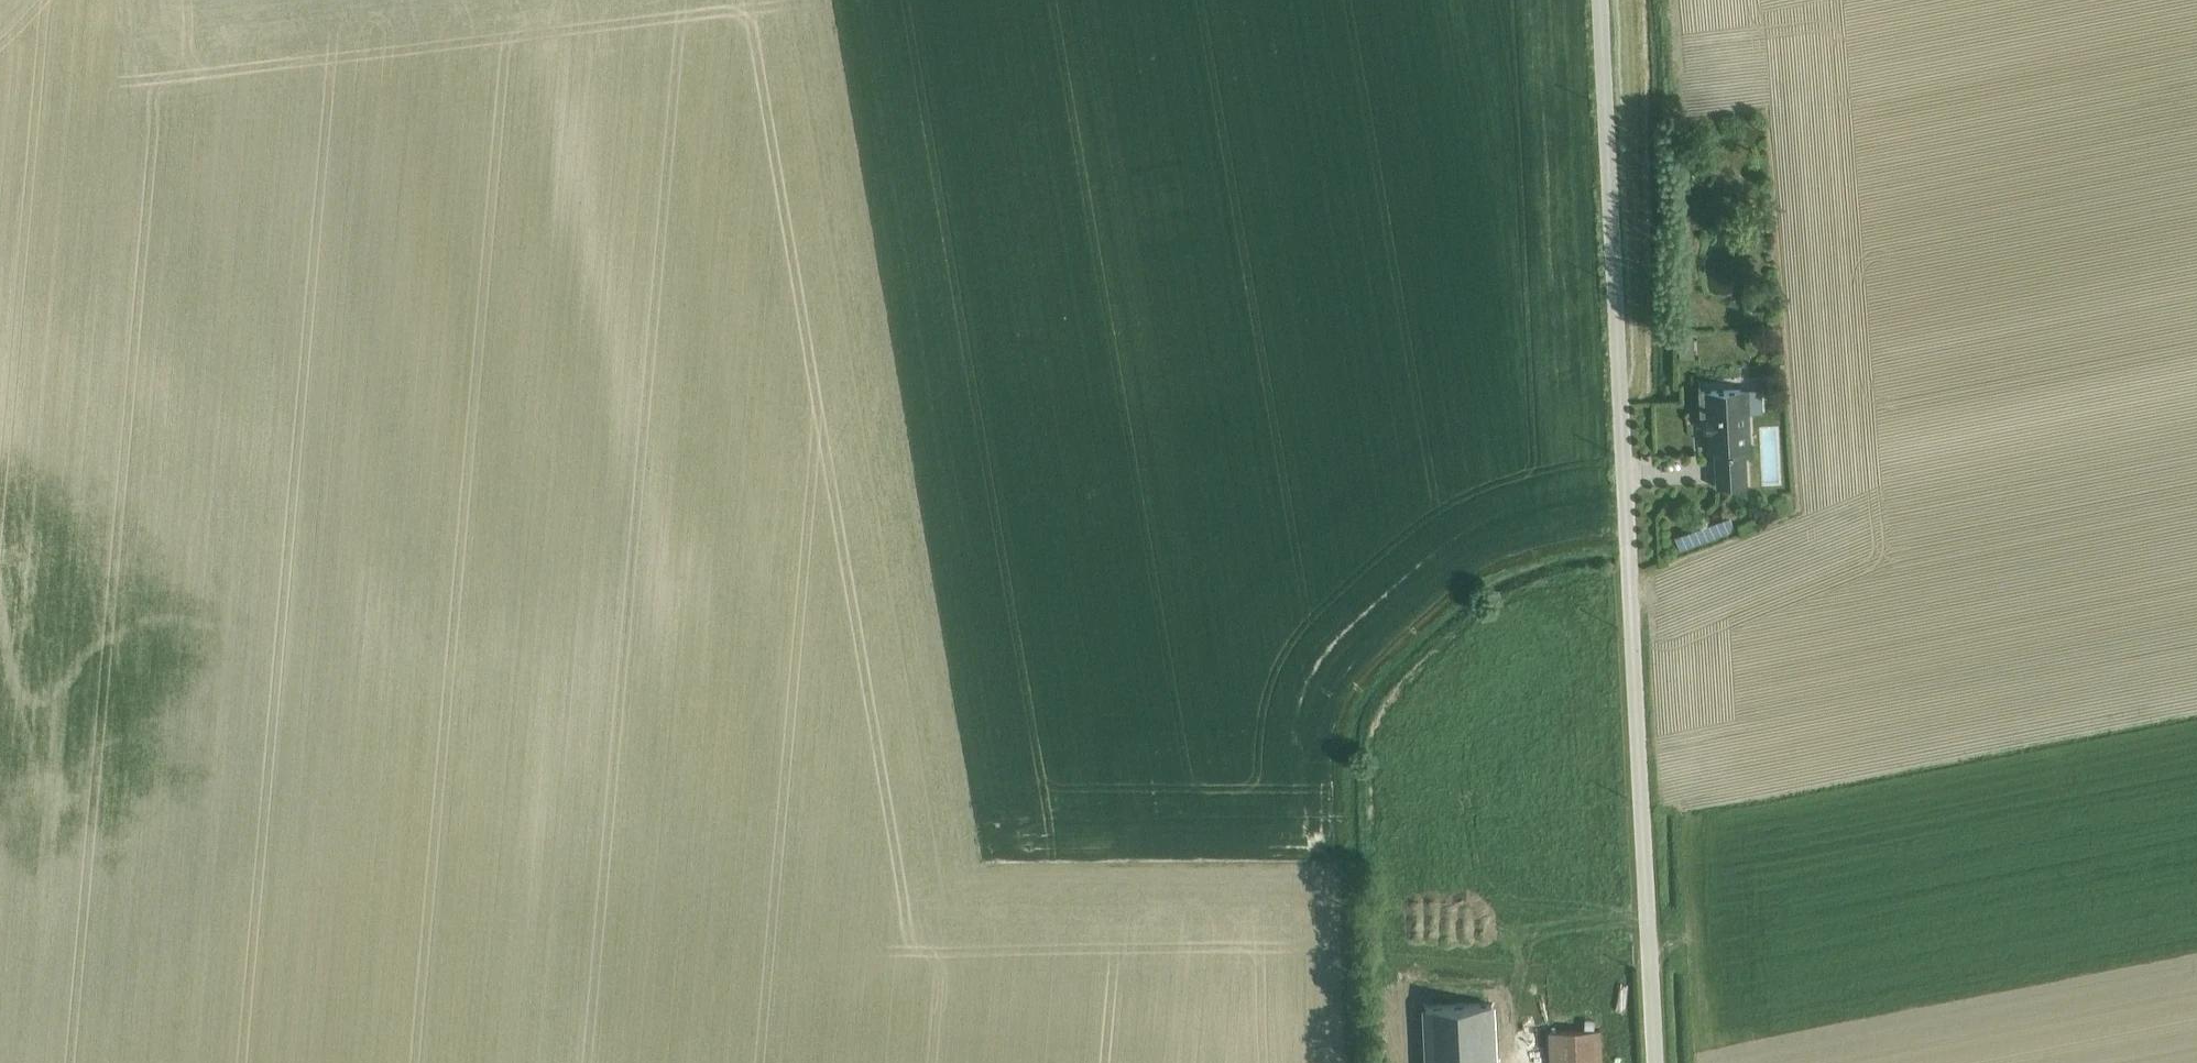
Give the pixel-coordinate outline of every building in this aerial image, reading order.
[(1750,411),(1749,388),(1701,390),(1700,379),(1699,379),(1700,405),(1702,405),(1703,415),(1709,414),(1711,449),(1715,449),(1716,486),(1749,484),(1747,448),(1752,447),(1750,411)] [(1749,388),(1750,411),(1764,410),(1763,388),(1749,388)] [(1686,549),(1743,526),(1735,508),(1678,531),(1686,549)] [(1459,1001),(1398,1005),(1403,1062),(1464,1062),(1459,1001)] [(1549,1031),(1551,1062),(1603,1062),(1601,1029),(1549,1031)]
